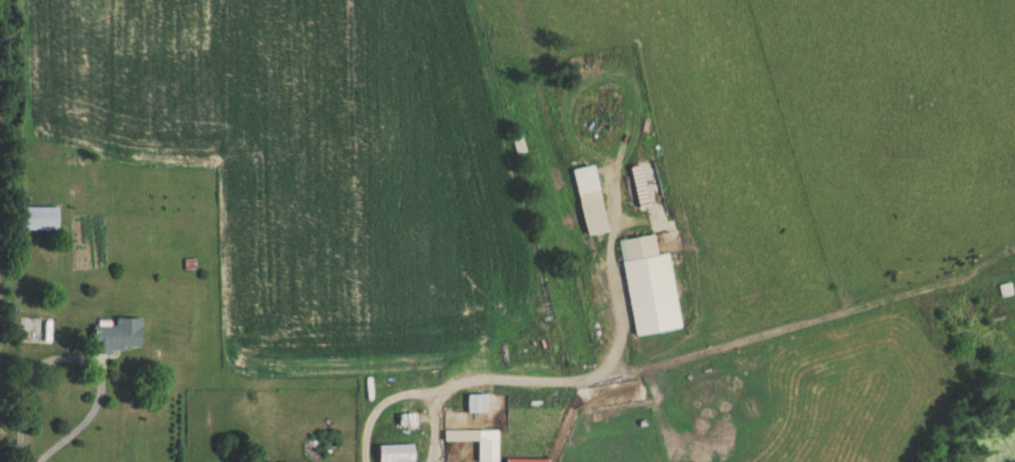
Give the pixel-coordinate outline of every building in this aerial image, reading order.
[(601,100),(589,100),(589,113),(601,113),(601,100)] [(516,155),(525,152),(521,135),(512,137),(516,155)] [(571,169),(585,235),(603,232),(588,165),(571,169)] [(20,230),(58,230),(58,207),(20,207),(20,230)] [(670,254),(656,255),(654,235),(620,239),(632,335),(680,329),(670,254)] [(998,285),(999,296),(1010,296),(1009,285),(998,285)] [(110,326),(87,326),(87,353),(135,352),(134,318),(110,318),(110,326)] [(465,413),(487,413),(487,395),(465,395),(465,413)] [(443,431),(443,442),(476,442),(476,461),(497,461),(497,431),(443,431)] [(375,461),(408,461),(408,445),(375,445),(375,461)]
